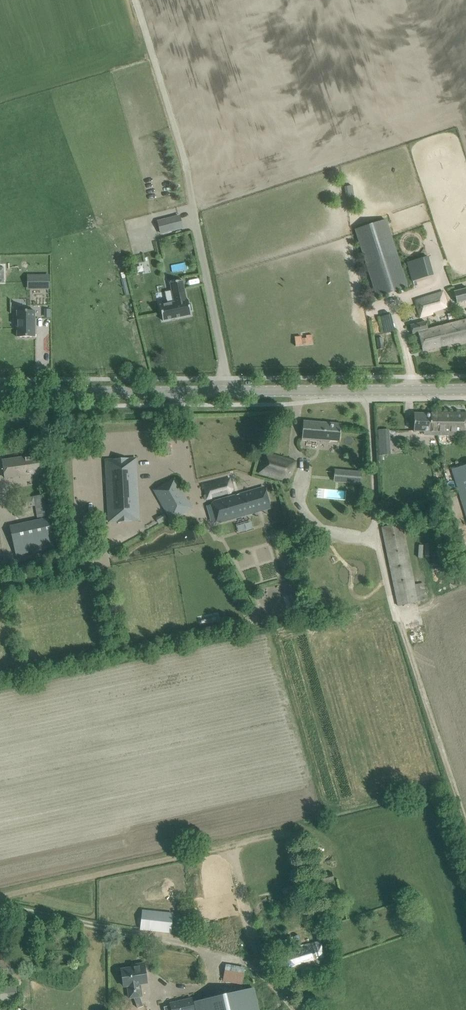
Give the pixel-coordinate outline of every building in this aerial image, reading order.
[(347,198),(354,197),(353,185),(346,186),(347,198)] [(180,216),(158,222),(161,233),(183,227),(180,216)] [(355,230),(377,297),(407,287),(386,220),(355,230)] [(159,305),(163,320),(191,315),(190,310),(192,310),(190,304),(189,304),(188,299),(187,300),(183,280),(169,283),(173,302),(159,305)] [(457,303),(465,301),(465,288),(454,291),(457,303)] [(433,313),(432,312),(440,310),(440,309),(448,306),(442,292),(424,297),(415,300),(420,316),(433,313)] [(36,310),(18,310),(19,337),(37,337),(36,310)] [(392,314),(381,316),(384,332),(395,330),(392,314)] [(428,329),(426,321),(410,325),(412,334),(418,332),(423,351),(465,340),(465,320),(428,329)] [(312,335),(306,336),(306,338),(301,338),(301,336),(295,337),(296,346),(313,344),(312,335)] [(437,431),(437,413),(431,413),(431,414),(414,413),(414,431),(428,431),(428,434),(431,434),(431,431),(437,431)] [(437,413),(437,431),(465,431),(465,413),(437,413)] [(302,439),(330,441),(330,440),(340,441),(341,424),(303,421),(302,439)] [(378,430),(379,455),(389,455),(387,430),(378,430)] [(163,445),(165,456),(171,455),(169,443),(163,445)] [(259,472),(290,482),(296,461),(265,452),(259,472)] [(2,460),(5,478),(44,472),(41,455),(2,460)] [(106,460),(107,483),(111,483),(111,490),(108,490),(109,521),(121,521),(120,518),(127,518),(127,521),(139,520),(137,489),(133,489),(132,460),(124,460),(124,462),(117,462),(117,460),(107,461),(107,460),(106,460)] [(465,516),(465,465),(452,469),(465,516)] [(360,471),(341,470),(340,483),(360,484),(360,471)] [(191,508),(175,478),(174,479),(174,480),(155,491),(155,490),(154,490),(171,519),(191,508)] [(231,493),(233,489),(230,478),(202,485),(205,500),(227,494),(231,493)] [(214,512),(216,522),(249,513),(248,512),(269,506),(264,488),(211,502),(214,512)] [(33,496),(35,506),(37,517),(53,515),(49,494),(33,496)] [(9,525),(16,555),(56,547),(49,517),(9,525)] [(381,527),(398,607),(428,600),(424,582),(415,584),(402,523),(381,527)] [(315,875),(318,885),(334,881),(332,871),(315,875)] [(281,889),(285,900),(299,895),(295,884),(281,889)] [(171,932),(173,913),(143,910),(141,929),(171,932)] [(297,948),(276,954),(283,973),(325,962),(320,940),(303,945),(303,946),(301,947),(300,944),(296,945),(297,948)] [(12,977),(10,959),(0,960),(0,978),(12,977)] [(134,997),(138,1008),(143,1006),(140,996),(142,996),(141,989),(138,989),(138,984),(147,982),(144,964),(136,965),(137,967),(121,969),(123,986),(127,985),(129,998),(134,997)] [(224,982),(244,984),(245,965),(225,964),(224,982)] [(18,1001),(17,983),(0,984),(0,1003),(18,1001)] [(197,1009),(258,1009),(253,987),(195,1001),(197,1009)] [(192,998),(170,1003),(171,1009),(194,1009),(192,998)]
